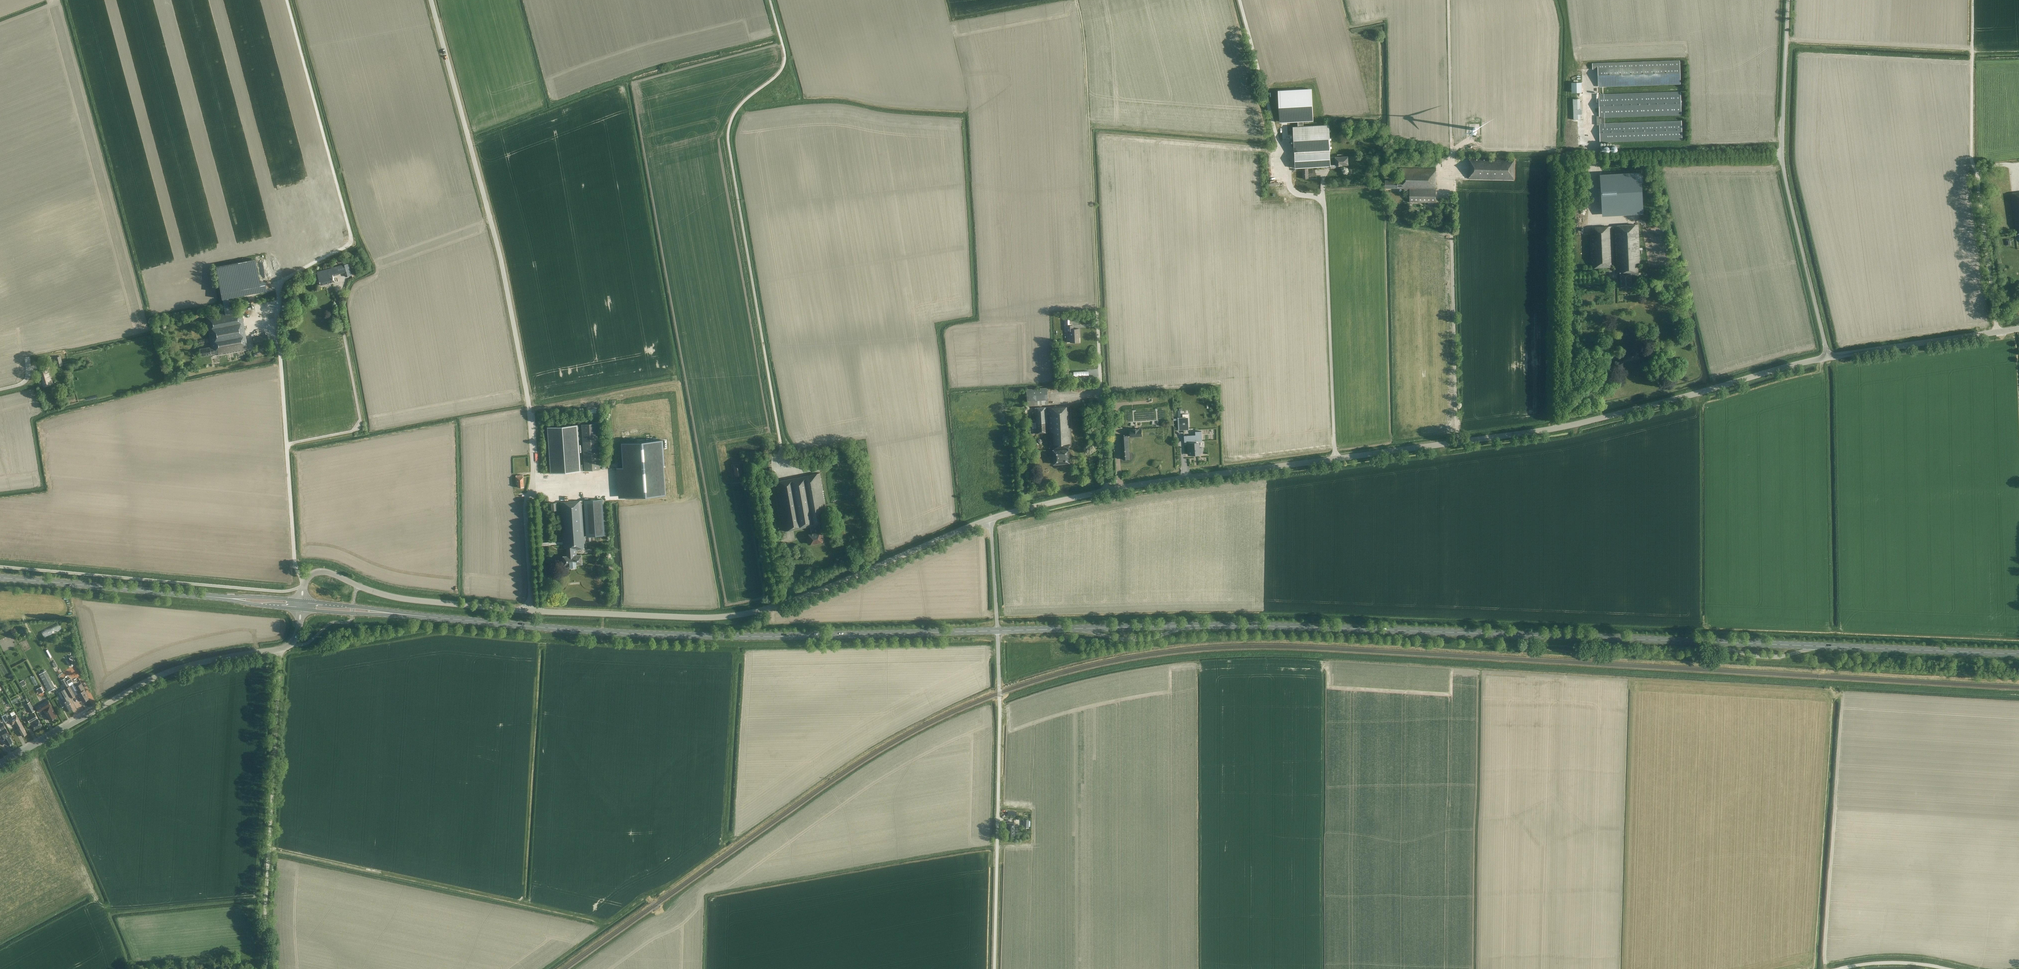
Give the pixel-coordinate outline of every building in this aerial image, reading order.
[(1592,69),(1598,69),(1598,88),(1680,85),(1680,79),(1680,73),(1679,65),(1679,63),(1679,60),(1592,63),(1592,69)] [(1582,92),(1582,81),(1571,82),(1571,92),(1582,92)] [(1311,89),(1280,90),(1282,122),(1298,121),(1298,126),(1303,126),(1303,121),(1313,121),(1311,89)] [(1680,100),(1680,91),(1599,94),(1599,115),(1597,115),(1597,123),(1600,123),(1600,142),(1682,140),(1681,121),(1602,123),(1602,117),(1681,115),(1681,106),(1684,106),(1684,100),(1680,100)] [(1330,151),(1329,124),(1300,126),(1296,126),(1293,126),(1295,153),(1330,151)] [(1330,151),(1295,153),(1296,168),(1331,166),(1330,157),(1330,151)] [(1331,166),(1331,168),(1336,168),(1336,165),(1337,165),(1338,166),(1340,166),(1341,165),(1348,165),(1348,156),(1343,156),(1343,154),(1338,155),(1338,157),(1330,157),(1331,166)] [(1469,179),(1514,180),(1514,158),(1470,157),(1469,179)] [(1409,202),(1435,202),(1436,168),(1400,168),(1399,180),(1385,180),(1385,188),(1404,188),(1404,190),(1405,190),(1405,198),(1409,198),(1409,202)] [(1307,171),(1307,169),(1301,169),(1302,178),(1308,178),(1308,176),(1315,175),(1314,170),(1307,171)] [(1602,210),(1643,208),(1641,173),(1600,175),(1602,210)] [(1641,274),(1639,224),(1596,226),(1596,234),(1590,235),(1591,267),(1613,267),(1612,228),(1615,228),(1617,272),(1620,272),(1621,287),(1632,286),(1632,275),(1641,274)] [(238,263),(216,267),(221,292),(227,291),(242,288),(238,263)] [(348,263),(343,265),(344,272),(346,277),(351,275),(348,263)] [(331,268),(317,272),(320,285),(334,281),(333,276),(333,275),(339,274),(338,270),(337,266),(331,268)] [(240,308),(230,310),(227,291),(221,292),(224,311),(206,314),(211,346),(200,348),(199,348),(201,356),(211,355),(211,354),(218,353),(218,355),(248,349),(240,308)] [(1072,329),(1072,325),(1065,325),(1065,331),(1069,331),(1070,342),(1078,342),(1078,338),(1078,328),(1072,329)] [(253,337),(255,346),(269,343),(267,335),(253,337)] [(54,357),(56,367),(63,365),(60,356),(54,357)] [(50,380),(47,369),(39,371),(43,387),(50,385),(49,380),(50,380)] [(1047,400),(1047,394),(1046,388),(1026,389),(1027,405),(1048,404),(1047,400)] [(1071,446),(1069,405),(1033,408),(1035,433),(1048,432),(1049,448),(1052,448),(1053,464),(1069,463),(1068,446),(1071,446)] [(1189,429),(1188,414),(1183,414),(1183,417),(1178,418),(1179,430),(1189,429)] [(584,470),(600,469),(597,423),(581,424),(584,470)] [(581,471),(578,424),(547,427),(550,473),(581,471)] [(1199,448),(1199,442),(1198,442),(1198,441),(1202,441),(1202,431),(1195,431),(1196,435),(1184,435),(1184,442),(1189,442),(1189,443),(1188,443),(1189,455),(1199,454),(1199,453),(1203,453),(1202,447),(1199,448)] [(1128,459),(1127,435),(1120,435),(1122,459),(1128,459)] [(637,441),(622,442),(624,468),(624,473),(625,479),(624,479),(625,479),(625,485),(625,491),(626,497),(665,494),(663,464),(662,440),(645,441),(644,441),(639,441),(637,441)] [(742,474),(740,463),(731,464),(733,474),(735,474),(735,475),(742,474)] [(829,523),(820,473),(775,482),(784,531),(810,527),(812,534),(809,535),(810,539),(807,539),(808,544),(824,541),(823,532),(821,533),(820,525),(829,523)] [(605,535),(602,499),(561,502),(564,548),(566,548),(567,556),(563,556),(564,565),(570,564),(570,567),(576,567),(576,564),(582,564),(582,555),(577,555),(577,549),(585,548),(584,543),(585,543),(583,504),(585,504),(587,536),(605,535)] [(43,632),(47,637),(63,628),(59,622),(43,632)] [(39,674),(49,692),(55,688),(45,671),(39,674)] [(75,695),(69,686),(65,678),(60,680),(65,688),(71,698),(75,695)] [(80,692),(77,694),(78,694),(79,697),(80,696),(83,702),(89,699),(86,694),(87,694),(86,692),(81,683),(76,686),(80,692)] [(71,698),(65,688),(58,692),(63,702),(60,703),(62,707),(63,706),(66,711),(72,708),(69,704),(70,703),(68,699),(71,698)] [(29,702),(27,697),(23,700),(23,701),(26,699),(28,703),(25,704),(30,713),(35,710),(30,701),(29,702)] [(47,715),(50,720),(57,717),(47,700),(36,707),(39,712),(42,709),(44,713),(45,713),(46,716),(47,715)] [(26,717),(33,730),(41,725),(34,713),(26,717)] [(24,729),(16,715),(9,719),(12,724),(15,723),(18,728),(17,729),(19,732),(19,731),(22,736),(26,734),(23,729),(24,729)] [(6,728),(3,723),(0,725),(0,729),(1,731),(0,731),(0,738),(2,737),(4,740),(7,745),(12,742),(9,737),(10,736),(6,728)] [(1007,835),(1014,835),(1014,822),(1006,822),(1006,827),(1006,830),(1007,830),(1007,835)]
